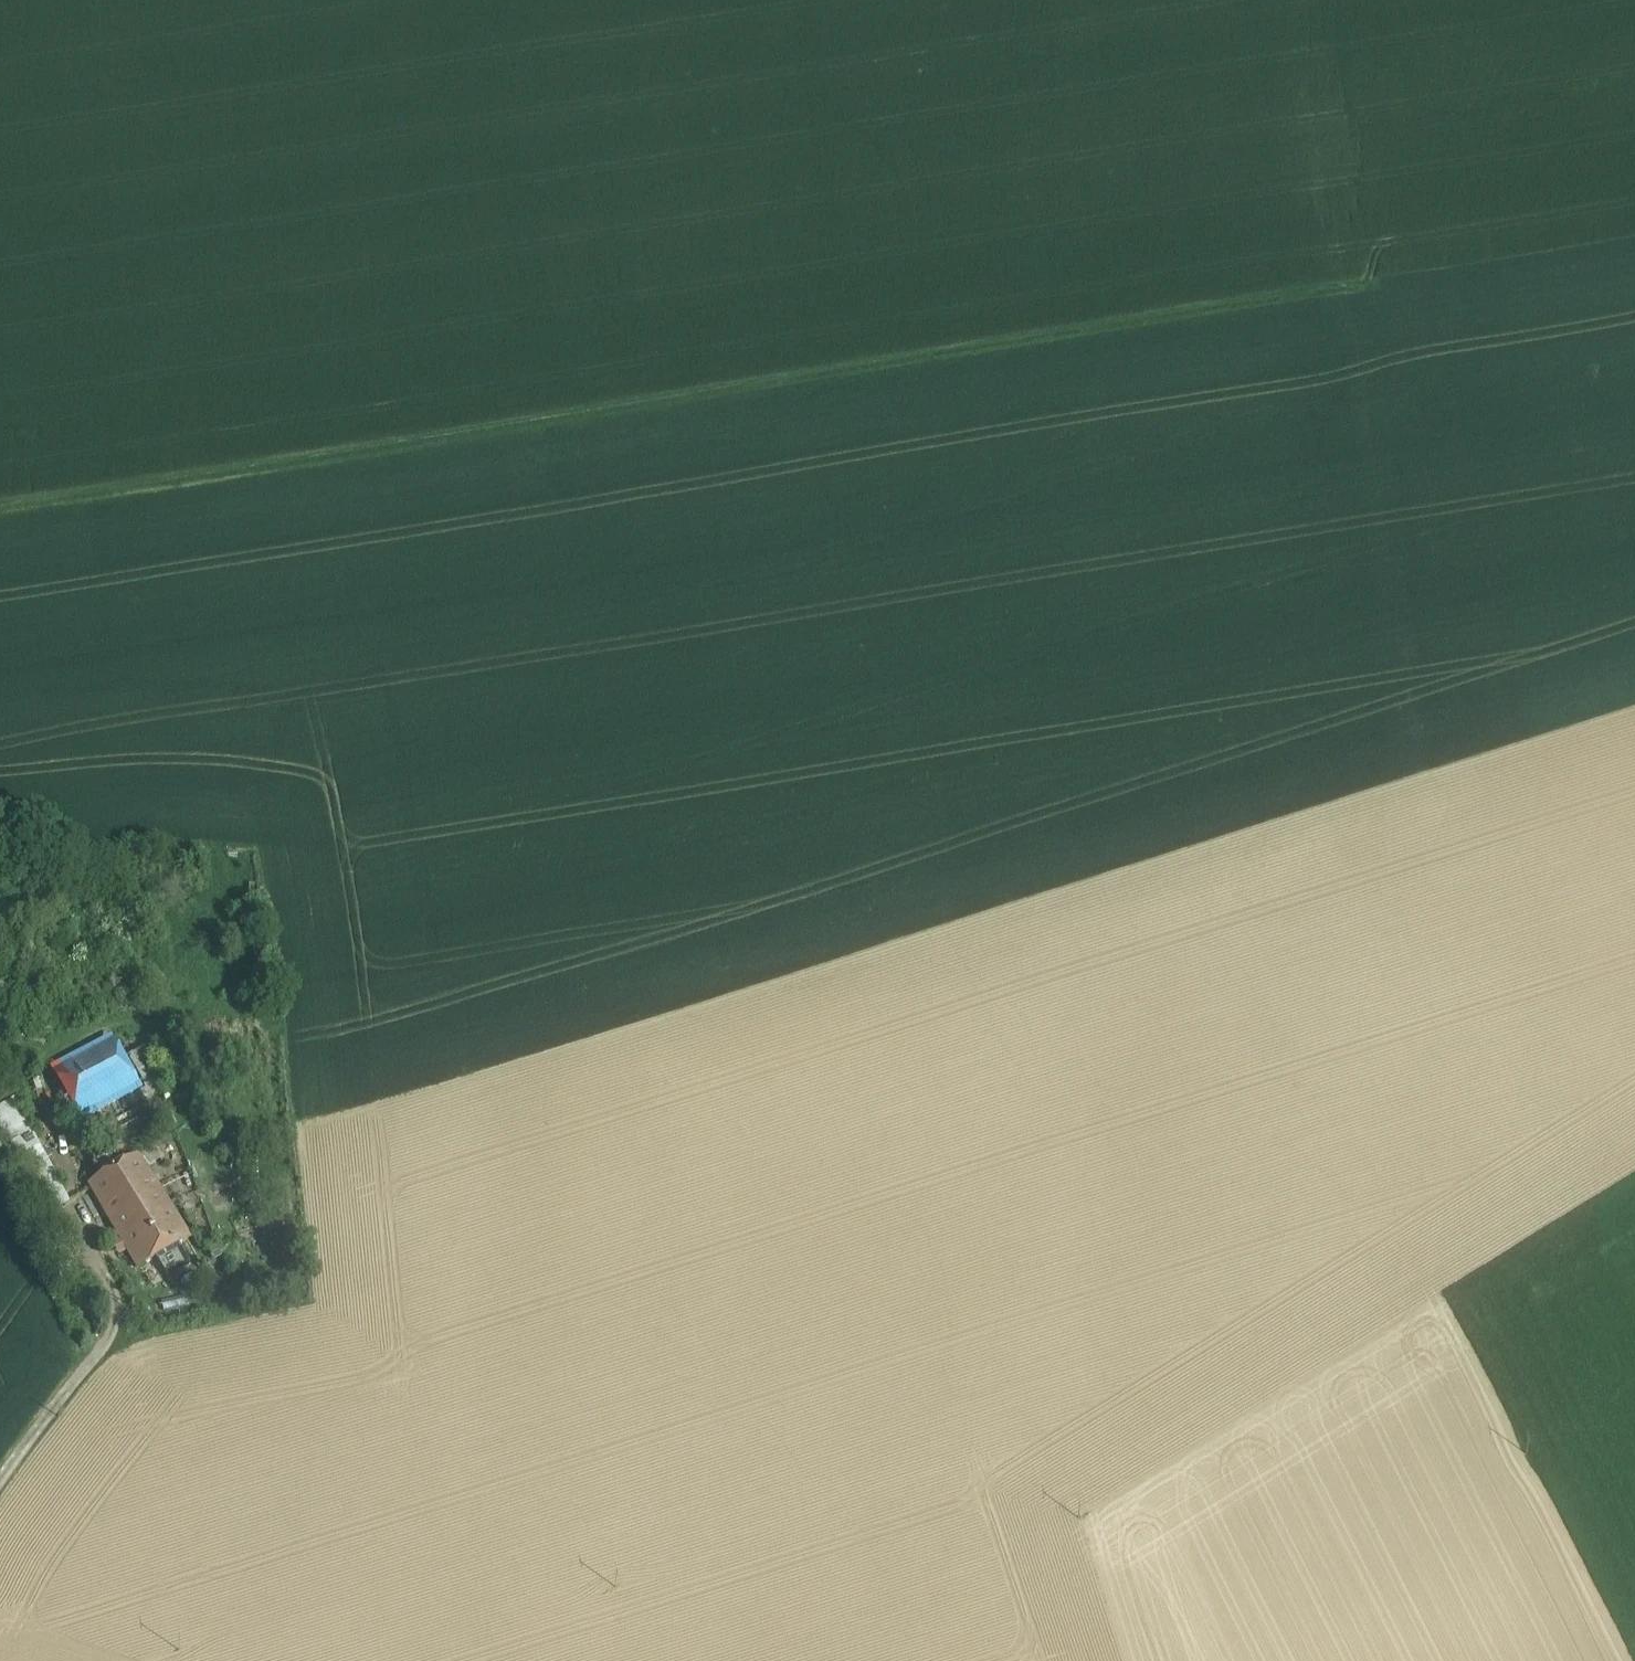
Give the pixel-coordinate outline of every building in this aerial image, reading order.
[(138,1090),(98,1111),(111,1135),(147,1116),(143,1108),(148,1105),(145,1100),(167,1089),(146,1048),(140,1052),(128,1031),(112,1040),(138,1090)] [(138,1090),(112,1040),(55,1070),(82,1119),(98,1111),(138,1090)] [(10,1103),(0,1109),(0,1136),(34,1198),(58,1184),(10,1103)] [(157,1258),(172,1249),(188,1240),(172,1211),(137,1157),(92,1184),(140,1267),(157,1258)] [(34,1198),(30,1200),(40,1217),(66,1204),(58,1184),(34,1198)] [(172,1249),(157,1258),(166,1274),(182,1265),(172,1249)]
